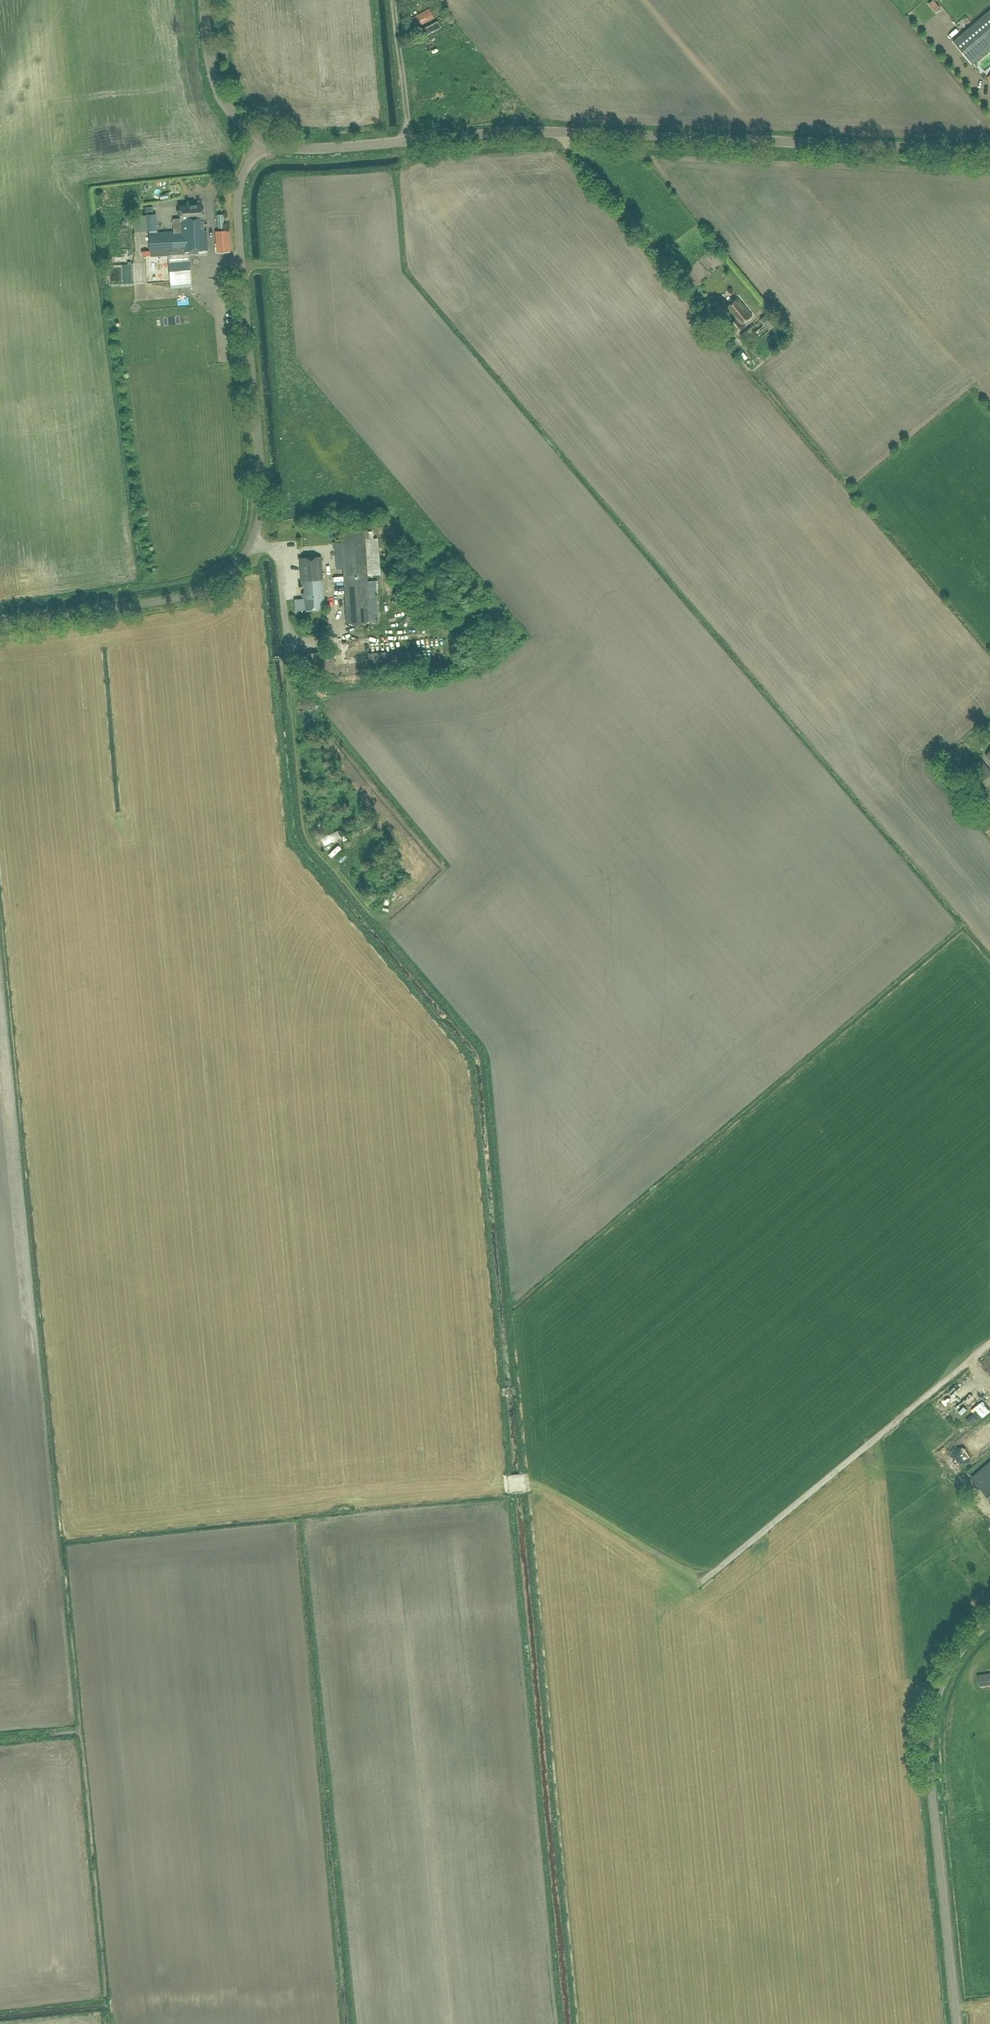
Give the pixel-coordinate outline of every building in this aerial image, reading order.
[(941,5),(937,0),(929,0),(934,9),(941,5)] [(416,28),(434,18),(429,9),(411,18),(416,28)] [(989,48),(989,10),(953,41),(972,63),(989,48)] [(437,21),(419,31),(422,37),(441,28),(437,21)] [(180,218),(172,219),(173,232),(180,231),(180,232),(203,231),(202,218),(203,218),(202,205),(179,206),(180,218)] [(217,253),(230,252),(228,230),(224,230),(223,214),(217,215),(218,232),(215,232),(217,253)] [(155,215),(132,217),(134,233),(156,231),(155,215)] [(123,228),(124,247),(134,246),(133,227),(123,228)] [(173,232),(148,233),(149,253),(149,255),(183,254),(183,252),(207,250),(206,231),(203,231),(180,232),(180,231),(173,232)] [(134,261),(135,283),(147,282),(146,261),(134,261)] [(189,270),(169,272),(171,289),(191,287),(189,270)] [(741,325),(752,316),(737,298),(726,308),(734,318),(728,324),(735,333),(742,327),(741,325)] [(345,622),(369,621),(363,532),(339,534),(345,622)] [(380,572),(378,536),(366,537),(368,573),(380,572)] [(304,609),(323,608),(320,558),(298,559),(300,586),(302,586),(303,592),(300,592),(301,597),(303,597),(304,609)] [(376,578),(368,579),(370,617),(379,616),(376,578)] [(981,760),(970,770),(981,783),(989,775),(989,765),(986,761),(983,763),(981,760)] [(325,840),(340,835),(338,830),(323,836),(325,840)] [(944,1398),(949,1407),(966,1397),(961,1388),(944,1398)] [(968,1438),(974,1452),(987,1446),(981,1433),(968,1438)] [(972,1477),(989,1498),(989,1462),(972,1477)] [(989,1684),(989,1673),(978,1675),(979,1686),(989,1684)]
